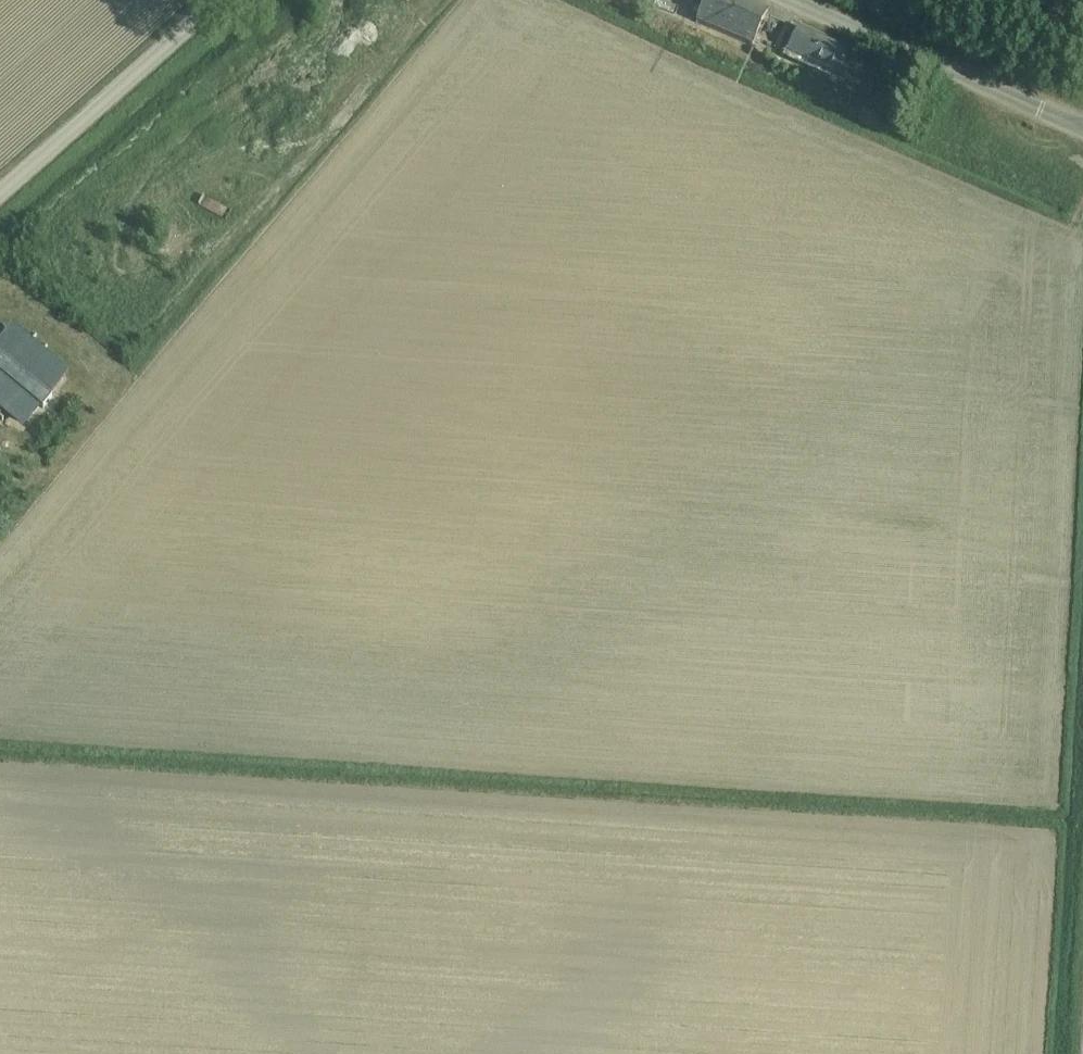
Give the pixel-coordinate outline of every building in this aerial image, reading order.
[(696,23),(753,47),(768,10),(745,0),(706,0),(705,3),(696,23)] [(836,71),(847,50),(797,25),(786,45),(836,71)] [(3,412),(4,412),(4,411),(13,401),(14,402),(14,401),(14,402),(22,408),(23,409),(27,412),(31,416),(32,416),(32,415),(35,412),(35,411),(39,407),(39,408),(40,407),(39,407),(40,406),(46,399),(47,398),(50,401),(53,397),(56,394),(56,393),(56,394),(59,390),(56,387),(57,387),(56,386),(57,386),(63,379),(63,378),(63,379),(64,378),(67,374),(67,373),(70,369),(71,370),(71,369),(71,368),(70,369),(66,365),(62,362),(63,361),(62,361),(58,357),(53,353),(50,350),(49,350),(40,342),(36,339),(32,335),(31,335),(27,332),(26,331),(26,332),(22,328),(18,325),(18,324),(17,325),(14,329),(10,333),(9,333),(10,334),(6,338),(3,342),(3,341),(2,342),(0,340),(0,409),(3,412)]
